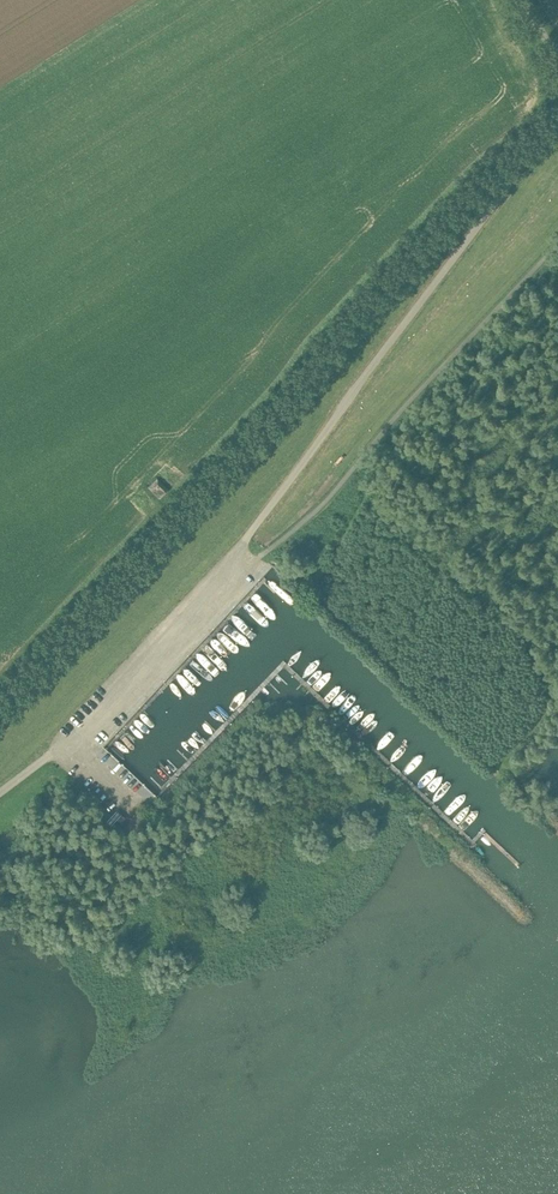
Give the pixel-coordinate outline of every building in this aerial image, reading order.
[(157,470),(144,481),(157,498),(170,486),(157,470)] [(138,812),(120,832),(125,837),(144,818),(138,812)]
